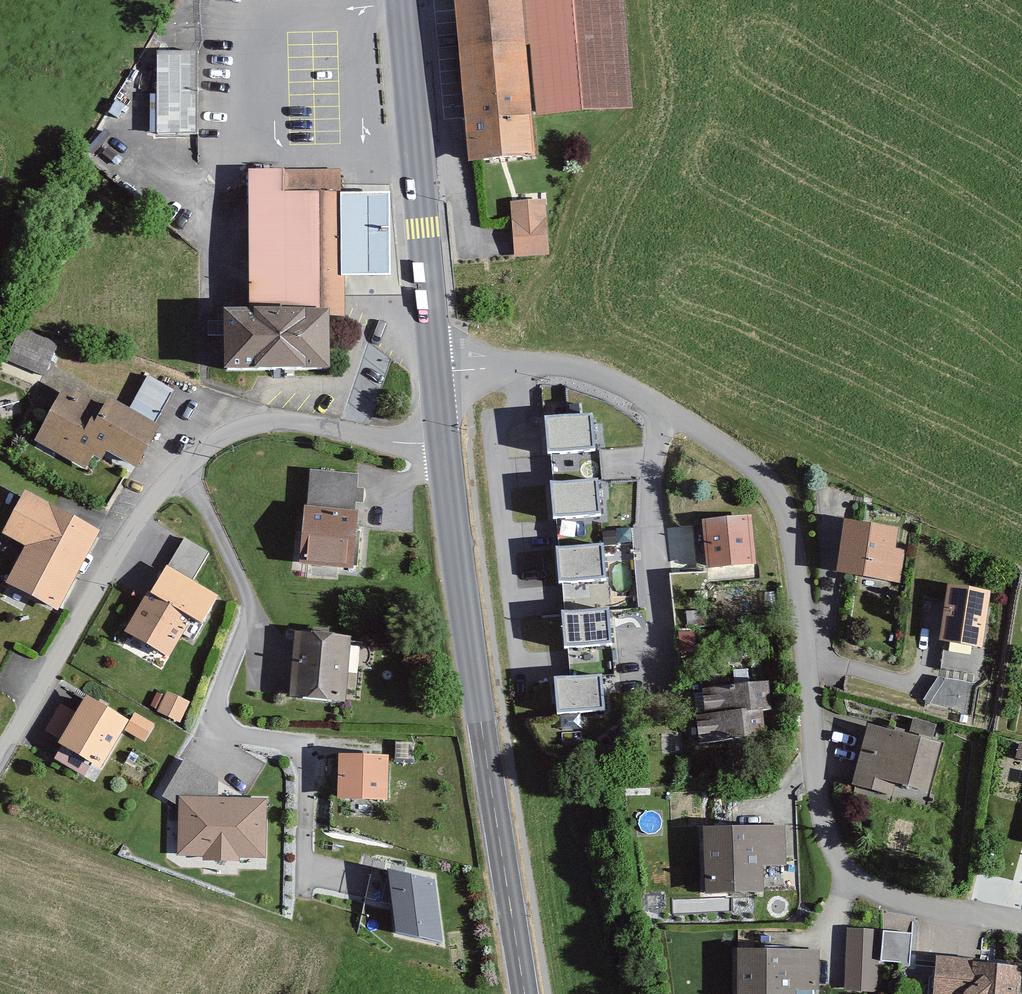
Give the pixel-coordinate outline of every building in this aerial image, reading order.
[(461,163),(527,157),(511,0),(445,0),(461,163)] [(532,117),(627,109),(620,0),(519,0),(532,117)] [(200,19),(176,18),(175,47),(199,48),(200,19)] [(153,130),(196,132),(199,50),(156,49),(153,130)] [(273,172),(240,173),(242,315),(209,316),(210,377),(315,375),(314,321),(339,321),(338,281),(382,280),(381,194),(274,196),(273,172)] [(543,201),(508,204),(512,257),(548,254),(543,201)] [(55,345),(18,330),(5,361),(43,376),(55,345)] [(96,409),(60,388),(29,443),(80,471),(88,457),(95,461),(99,454),(128,471),(151,429),(101,401),(96,409)] [(593,417),(544,422),(548,456),(596,451),(593,417)] [(355,475),(303,470),(295,567),(347,571),(355,475)] [(600,483),(552,489),(555,522),(604,517),(600,483)] [(18,493),(0,525),(0,539),(18,549),(0,583),(0,586),(51,613),(94,534),(18,493)] [(746,517),(696,521),(700,568),(751,563),(746,517)] [(895,530),(838,523),(831,574),(898,583),(903,552),(892,550),(895,530)] [(190,550),(168,537),(151,566),(174,579),(190,550)] [(606,548),(557,553),(561,587),(609,581),(606,548)] [(213,607),(153,574),(118,635),(164,661),(179,634),(193,642),(213,607)] [(986,592),(941,587),(934,643),(979,649),(986,592)] [(609,612),(561,617),(565,651),(613,645),(609,612)] [(346,637),(287,634),(284,700),(343,702),(346,637)] [(601,677),(552,682),(556,716),(604,711),(601,677)] [(765,682),(698,688),(701,715),(692,715),(695,747),(762,741),(760,713),(768,712),(765,682)] [(70,712),(58,705),(42,732),(54,739),(50,746),(93,771),(121,723),(78,698),(70,712)] [(150,724),(130,715),(122,733),(141,742),(150,724)] [(935,745),(863,726),(847,787),(888,798),(891,786),(922,794),(935,745)] [(389,759),(339,757),(337,803),(388,804),(389,759)] [(267,802),(177,799),(175,857),(265,860),(267,802)] [(781,828),(692,834),(697,900),(757,896),(756,869),(784,867),(781,828)] [(432,884),(387,875),(395,935),(441,945),(432,884)] [(885,927),(883,959),(910,960),(912,929),(885,927)] [(878,930),(845,929),(843,990),(876,991),(878,930)] [(729,951),(729,993),(789,993),(789,992),(815,992),(815,951),(729,951)] [(931,959),(928,993),(1014,993),(1016,964),(931,959)]
